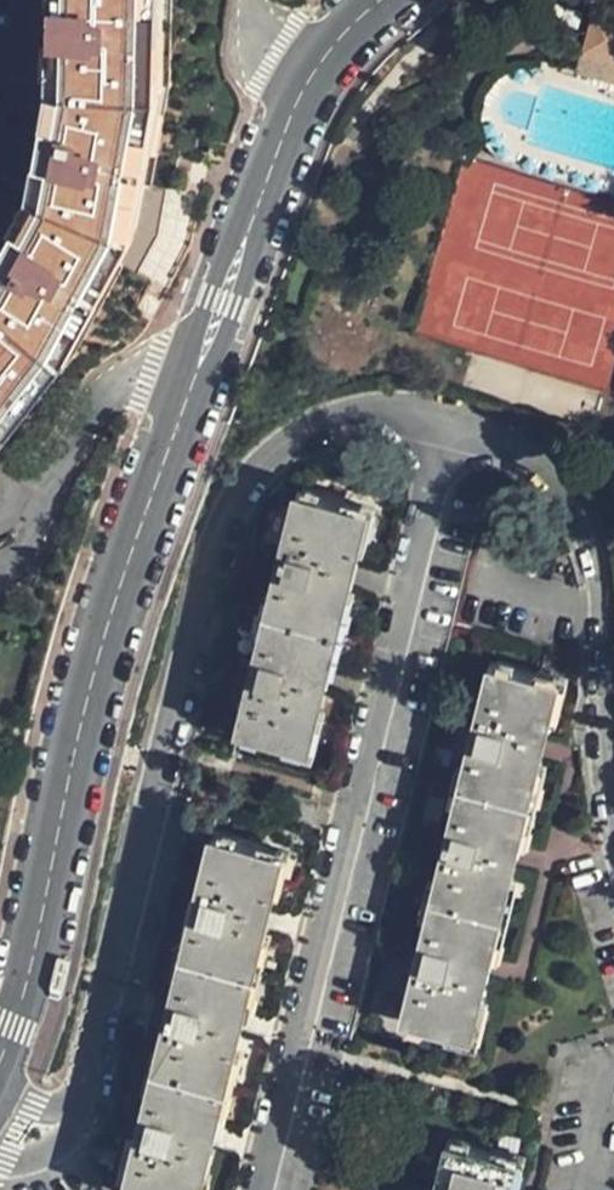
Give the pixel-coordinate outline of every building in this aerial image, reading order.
[(47,71),(27,191),(0,239),(0,410),(52,345),(100,258),(121,269),(142,230),(150,187),(126,183),(144,80),(146,0),(48,0),(47,71)] [(144,80),(126,183),(150,187),(156,149),(167,89),(168,0),(146,0),(144,80)] [(579,48),(613,59),(613,23),(589,15),(579,48)] [(579,48),(572,73),(613,84),(613,59),(579,48)] [(71,361),(121,269),(100,258),(52,345),(0,410),(0,448),(71,361)] [(323,661),(341,587),(345,587),(356,543),(352,543),(360,511),(340,506),(340,502),(295,490),(237,725),(284,737),(284,735),(304,739),(312,710),(316,710),(327,662),(323,661)] [(486,953),(505,876),(509,876),(518,839),(514,839),(534,760),(537,761),(549,715),(544,714),(552,683),(533,679),(534,676),(486,663),(398,1016),(446,1030),(448,1025),(468,1030),(476,996),(479,997),(490,954),(486,953)] [(257,928),(261,929),(273,882),(268,881),(275,852),(257,847),(257,845),(228,837),(211,833),(152,1063),(135,1131),(121,1187),(131,1189),(192,1189),(198,1167),(202,1168),(214,1121),(209,1120),(228,1043),(232,1045),(242,1009),(237,1007),(257,928)] [(509,1160),(490,1156),(491,1154),(442,1141),(430,1189),(502,1189),(509,1160)]
